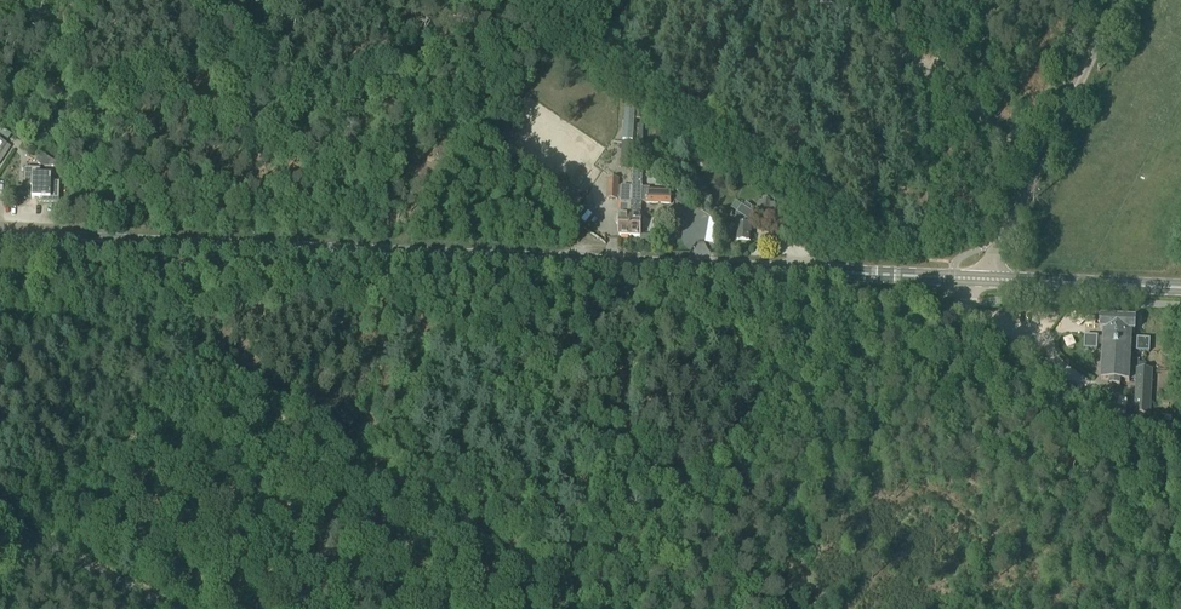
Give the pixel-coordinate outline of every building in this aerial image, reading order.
[(8,141),(11,135),(0,128),(0,136),(8,141)] [(507,168),(513,161),(499,151),(494,158),(507,168)] [(41,154),(36,161),(41,163),(41,166),(61,167),(41,154)] [(622,162),(621,166),(631,167),(632,158),(627,158),(622,162)] [(40,175),(41,169),(24,168),(23,189),(24,189),(24,186),(32,187),(31,199),(40,199),(40,202),(59,203),(60,182),(51,182),(51,175),(40,175)] [(608,196),(608,199),(613,199),(615,200),(617,200),(621,200),(621,187),(618,187),(618,180),(617,180),(618,177),(611,176),(610,179),(609,179),(608,196)] [(617,217),(616,224),(620,224),(619,236),(630,236),(632,189),(633,187),(621,187),(621,200),(621,208),(620,217),(617,217)] [(632,189),(630,236),(640,237),(641,212),(642,204),(672,205),(672,190),(651,189),(652,188),(642,188),(633,187),(632,189)] [(757,201),(757,208),(762,208),(761,224),(774,225),(775,203),(771,203),(771,201),(769,201),(769,196),(763,196),(763,201),(757,201)] [(752,212),(752,207),(747,203),(744,207),(743,206),(738,213),(737,214),(737,215),(737,216),(737,218),(736,242),(741,242),(741,243),(746,244),(746,242),(751,242),(752,219),(755,214),(752,212)] [(660,248),(660,237),(643,236),(642,246),(660,248)] [(1084,336),(1084,350),(1097,351),(1097,346),(1103,347),(1101,381),(1110,382),(1110,386),(1120,387),(1121,382),(1130,382),(1130,380),(1136,380),(1135,416),(1151,417),(1153,370),(1137,370),(1136,375),(1130,375),(1131,349),(1137,349),(1137,352),(1150,353),(1151,339),(1137,338),(1137,340),(1130,340),(1131,332),(1135,333),(1136,319),(1101,318),(1100,331),(1105,331),(1104,338),(1098,338),(1098,337),(1084,336)] [(1066,380),(1040,364),(1040,363),(1034,373),(1059,390),(1066,380)]
